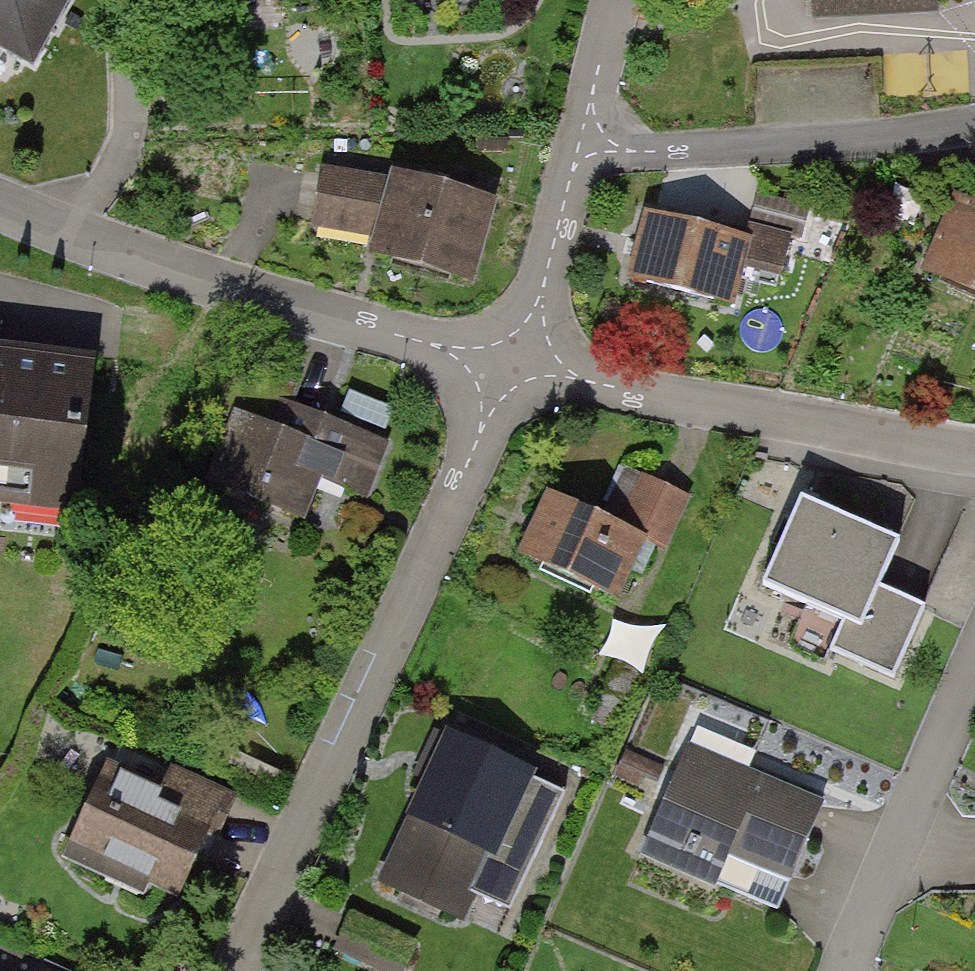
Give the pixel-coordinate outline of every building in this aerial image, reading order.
[(32,74),(74,0),(0,0),(0,56),(32,74)] [(498,202),(391,173),(389,179),(322,167),(311,228),(373,239),(367,258),(474,288),(498,202)] [(974,298),(974,207),(945,194),(911,271),(974,298)] [(741,239),(640,212),(622,281),(725,308),(736,270),(779,282),(799,207),(753,195),(741,239)] [(87,367),(0,357),(0,493),(71,501),(87,367)] [(295,388),(244,372),(228,414),(240,421),(216,482),(297,514),(322,455),(368,474),(381,444),(287,408),(295,388)] [(595,518),(537,490),(504,557),(609,607),(640,541),(665,553),(691,499),(620,465),(595,518)] [(899,551),(790,501),(750,588),(815,618),(804,642),(893,683),(926,613),(880,592),(899,551)] [(555,789),(438,736),(370,883),(465,926),(496,858),(486,854),(509,804),(541,818),(555,789)] [(824,806),(682,745),(634,858),(776,919),(824,806)] [(158,793),(104,767),(63,853),(107,874),(113,861),(176,891),(206,828),(215,832),(231,799),(170,770),(158,793)]
